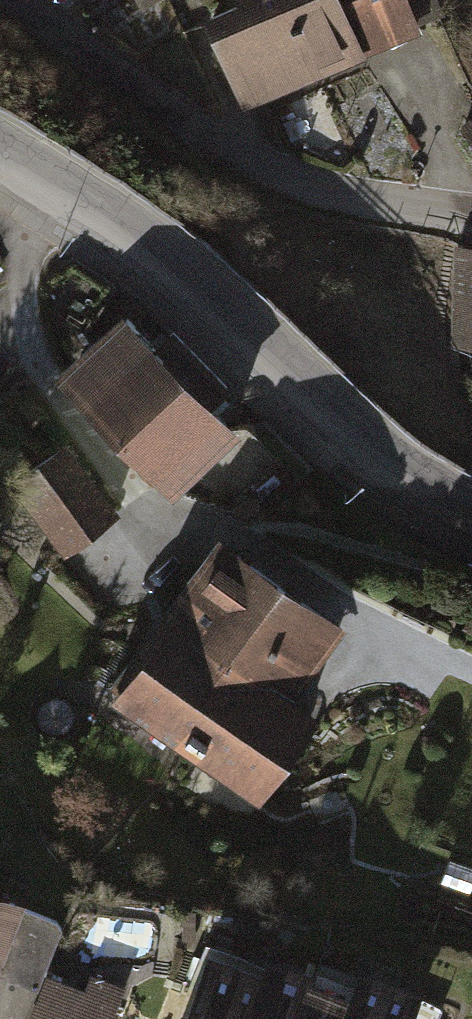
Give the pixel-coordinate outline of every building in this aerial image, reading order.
[(210,19),(244,110),(426,33),(414,0),(255,0),(245,4),(210,19)] [(462,133),(471,147),(471,125),(462,133)] [(463,239),(456,345),(471,346),(471,240),(463,239)] [(64,382),(128,449),(211,371),(178,336),(161,352),(130,320),(64,382)] [(238,399),(211,371),(128,449),(180,504),(199,485),(214,501),(250,467),(235,452),(245,442),(220,415),(238,399)] [(73,451),(12,499),(65,566),(127,518),(73,451)] [(113,710),(172,753),(294,589),(227,540),(168,619),(176,625),(113,710)] [(351,631),(294,589),(172,753),(256,815),(323,724),(297,705),(351,631)] [(27,910),(0,900),(0,982),(27,910)] [(271,984),(258,1018),(343,1018),(355,989),(280,961),(271,984)] [(271,984),(214,963),(193,1018),(258,1018),(271,984)] [(355,989),(343,1018),(418,1018),(429,991),(363,966),(355,989)] [(48,980),(34,1018),(119,1018),(128,996),(95,984),(90,996),(48,980)]
